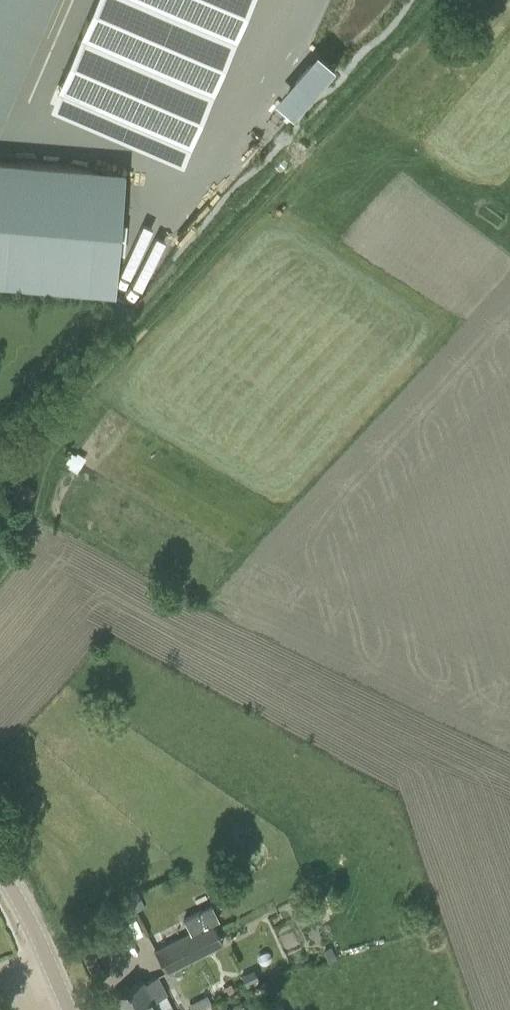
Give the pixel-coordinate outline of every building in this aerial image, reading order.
[(79,134),(124,0),(96,0),(54,126),(79,134)] [(121,58),(145,64),(162,0),(136,0),(121,58)] [(198,0),(172,0),(145,81),(168,88),(198,0)] [(272,0),(248,0),(237,40),(223,36),(233,0),(209,0),(163,166),(177,170),(205,68),(220,72),(191,174),(221,182),(272,0)] [(0,159),(0,282),(113,291),(123,170),(0,159)] [(71,452),(66,461),(71,464),(76,455),(74,454),(71,452)] [(183,916),(191,933),(211,923),(218,919),(210,903),(183,916)] [(155,951),(165,972),(221,944),(211,923),(155,951)] [(118,1009),(158,1009),(153,1000),(166,994),(156,976),(144,982),(142,979),(128,986),(110,995),(118,1009)]
